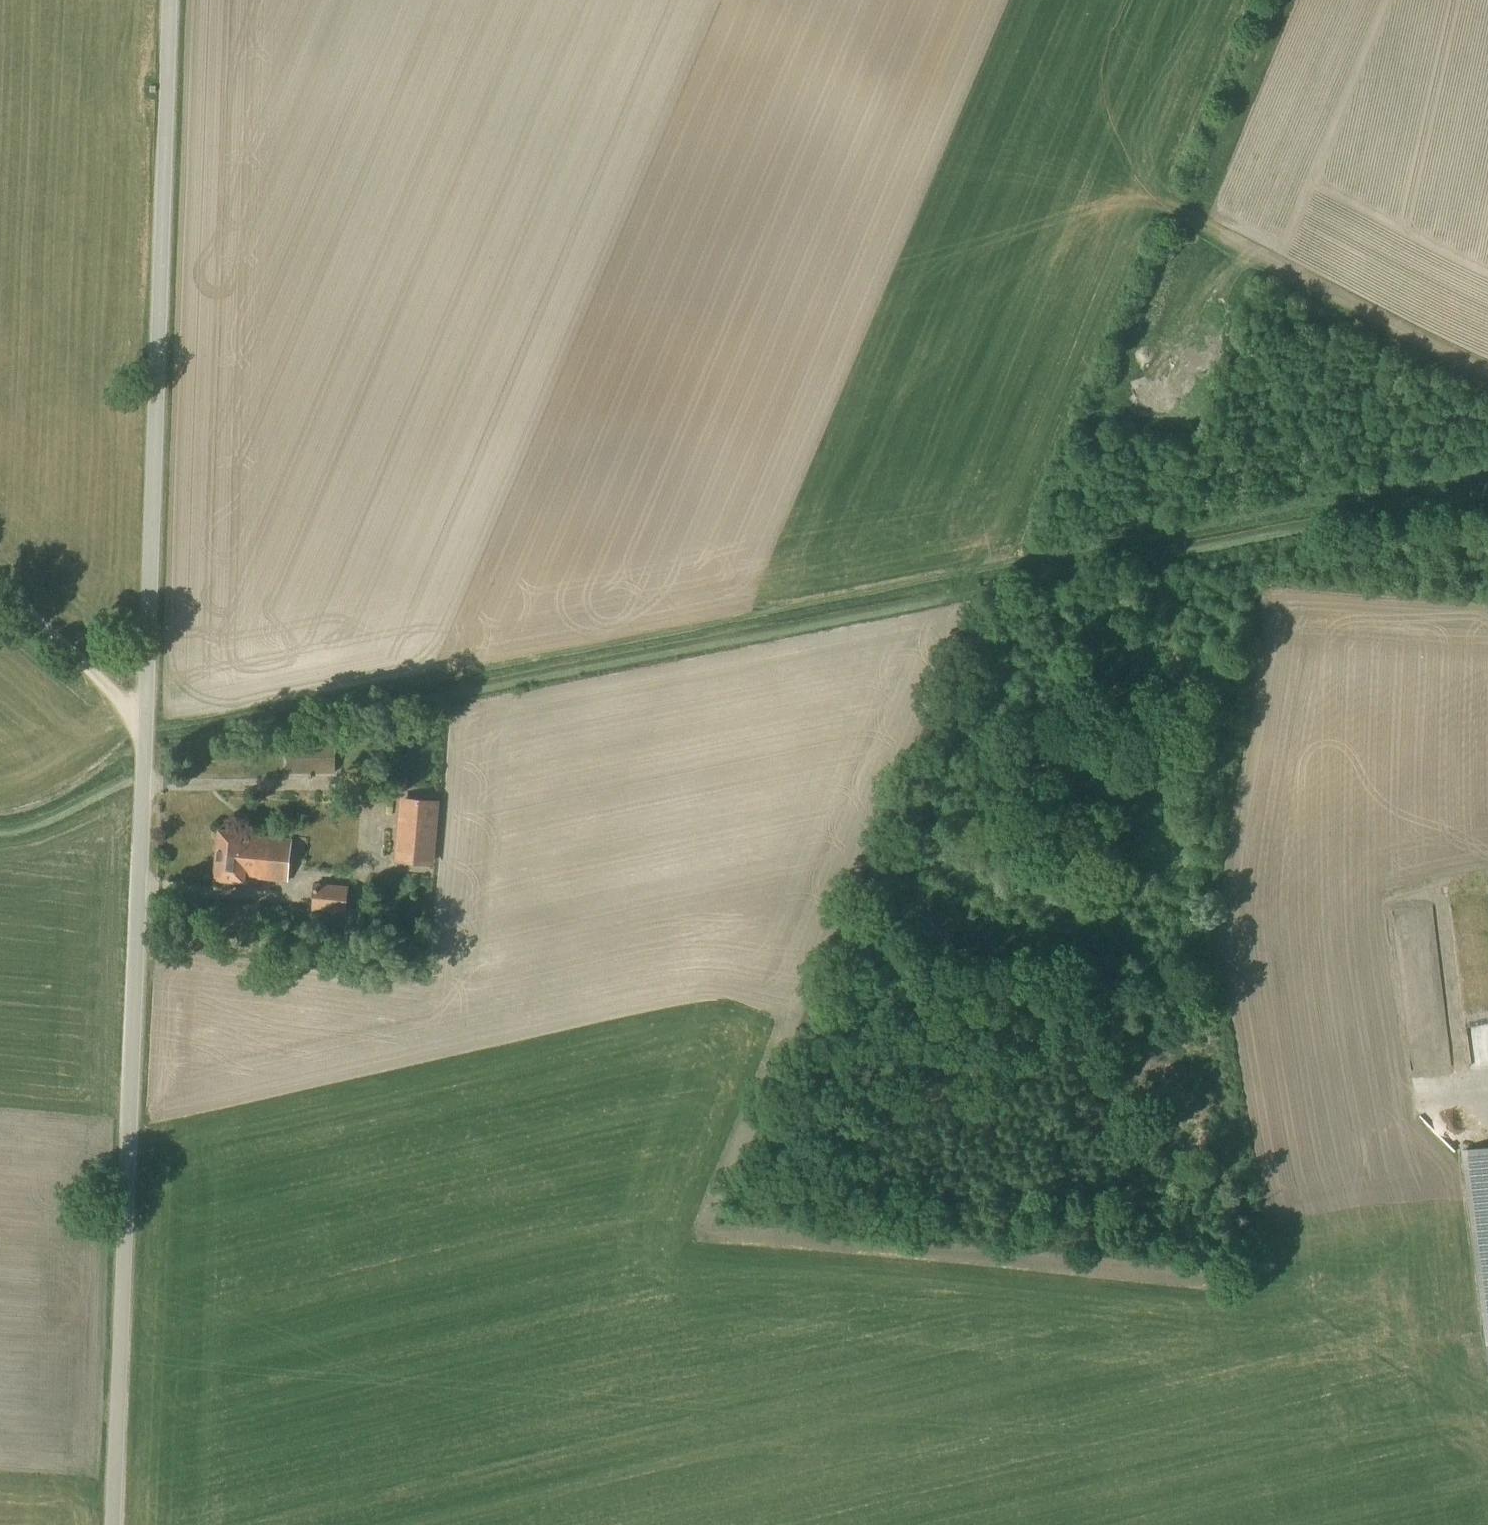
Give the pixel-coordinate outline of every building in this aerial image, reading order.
[(335,774),(335,741),(288,741),(286,774),(335,774)] [(434,867),(440,801),(400,798),(395,863),(434,867)] [(288,883),(292,839),(242,834),(242,832),(218,831),(214,881),(245,883),(245,879),(288,883)] [(347,915),(349,887),(314,883),(311,911),(347,915)] [(1464,1151),(1487,1348),(1487,1148),(1464,1151)]
